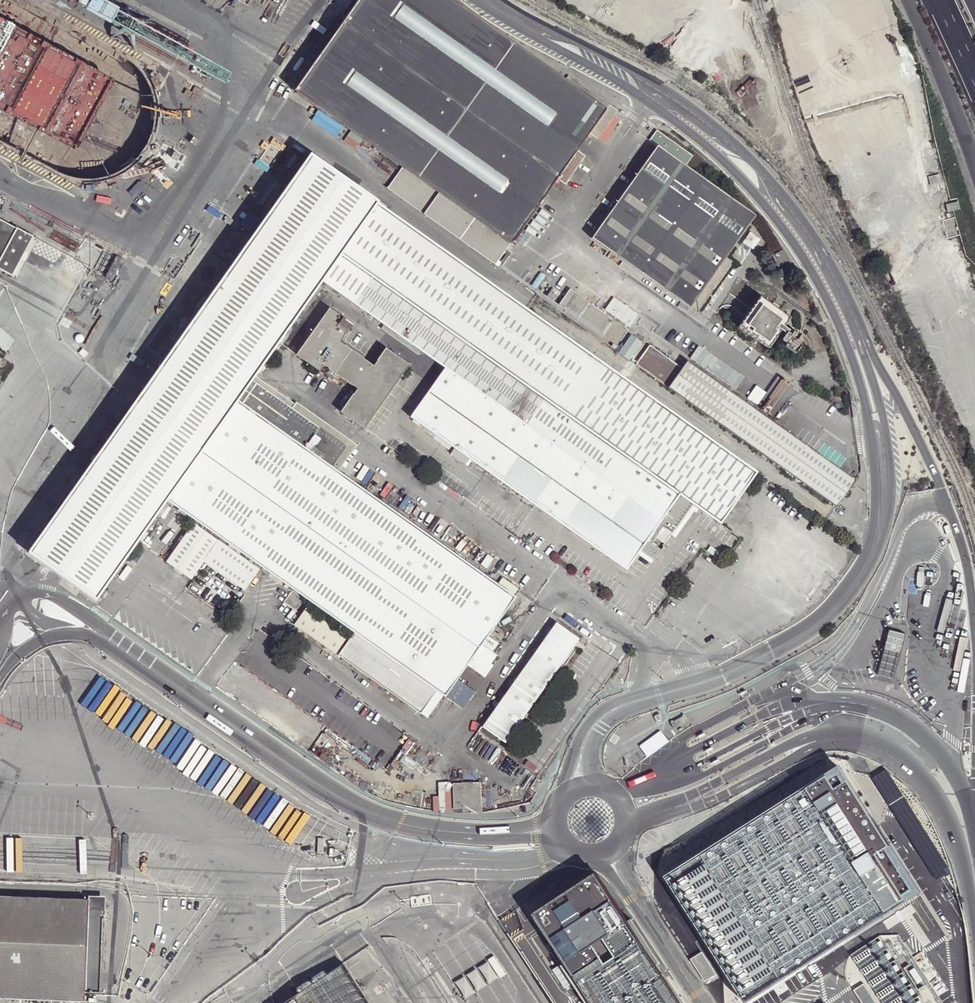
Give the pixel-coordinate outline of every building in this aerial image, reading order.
[(487,262),(548,179),(556,184),(577,156),(568,149),(581,134),(589,140),(613,109),(603,103),(562,74),(558,80),(443,0),(348,0),(287,90),(392,165),(402,172),(387,192),(487,262)] [(726,37),(717,28),(709,37),(717,45),(726,37)] [(679,153),(643,129),(637,137),(645,143),(581,236),(689,310),(710,280),(727,258),(717,251),(743,211),(674,163),(679,153)] [(302,151),(18,554),(85,601),(147,513),(192,449),(201,454),(239,403),(253,381),(323,282),(379,202),(302,151)] [(377,186),(387,192),(402,172),(392,165),(377,186)] [(415,419),(624,568),(635,552),(638,547),(652,557),(668,534),(691,503),(697,507),(718,521),(755,467),(379,202),(323,282),(449,371),(415,419)] [(961,209),(959,202),(947,205),(949,213),(961,209)] [(16,227),(0,219),(0,257),(16,227)] [(16,227),(0,257),(0,270),(11,275),(32,236),(16,227)] [(783,252),(771,257),(776,269),(788,264),(783,252)] [(547,306),(605,347),(618,327),(560,287),(547,306)] [(772,349),(770,347),(776,339),(766,332),(763,336),(758,332),(762,327),(735,308),(716,334),(743,353),(753,339),(759,342),(754,350),(757,352),(759,350),(767,356),(772,349)] [(391,351),(378,367),(346,344),(358,328),(333,310),(301,357),(324,374),(329,368),(361,391),(345,413),(369,432),(415,368),(391,351)] [(626,362),(828,504),(846,477),(678,358),(673,365),(640,342),(626,362)] [(292,409),(253,381),(239,403),(333,469),(346,447),(292,409)] [(167,501),(353,633),(437,690),(445,696),(515,597),(339,473),(333,469),(239,403),(201,454),(167,501)] [(333,469),(339,473),(357,445),(297,403),(292,409),(346,447),(333,469)] [(694,510),(697,507),(691,503),(668,534),(673,538),(693,509),(694,510)] [(146,551),(166,566),(195,525),(174,510),(146,551)] [(170,567),(196,584),(209,567),(249,595),(264,574),(199,527),(170,567)] [(638,547),(635,552),(649,562),(652,557),(638,547)] [(555,622),(482,727),(505,744),(578,638),(555,622)] [(906,634),(890,630),(879,675),(895,678),(906,634)] [(437,690),(353,633),(338,656),(421,713),(437,690)] [(831,748),(656,858),(748,999),(920,890),(831,748)] [(481,782),(472,783),(472,789),(477,789),(477,802),(482,801),(481,782)] [(472,789),(472,783),(453,784),(455,808),(464,807),(465,811),(473,810),(472,813),(483,812),(482,801),(477,802),(477,789),(472,789)] [(659,964),(660,964),(631,920),(619,928),(588,881),(567,895),(556,902),(535,916),(593,1002),(684,1002),(659,964)] [(556,902),(567,895),(565,892),(562,894),(560,893),(557,895),(557,897),(554,899),(556,902)] [(88,900),(0,897),(0,998),(83,1001),(84,993),(85,973),(87,919),(88,900)] [(103,901),(88,900),(87,919),(103,919),(103,901)] [(103,919),(87,919),(85,973),(101,974),(103,919)] [(844,974),(863,1002),(941,1002),(898,935),(880,936),(849,956),(844,974)] [(368,1002),(374,1002),(346,960),(342,963),(368,1002)] [(342,963),(316,979),(280,1002),(368,1002),(342,963)] [(101,974),(85,973),(84,993),(103,994),(103,992),(100,991),(101,974)]
